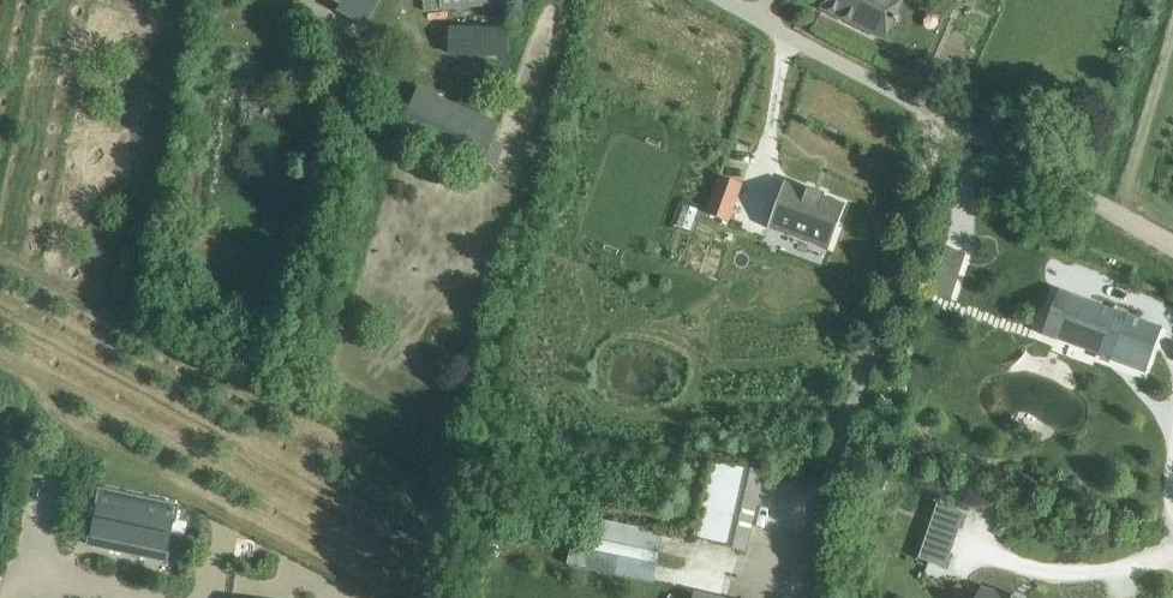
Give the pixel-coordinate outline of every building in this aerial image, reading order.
[(339,4),(336,11),(363,26),(377,0),(331,0),(339,4)] [(513,5),(513,0),(425,0),(426,12),(513,5)] [(820,8),(885,40),(893,24),(895,25),(900,15),(898,14),(904,0),(824,0),(820,8)] [(451,24),(451,52),(508,53),(509,25),(451,24)] [(500,163),(507,142),(498,139),(505,118),(417,89),(403,131),(500,163)] [(720,177),(707,213),(729,221),(742,185),(720,177)] [(785,181),(767,227),(830,250),(847,204),(825,196),(825,193),(808,187),(807,189),(785,181)] [(946,247),(931,293),(952,299),(953,296),(948,294),(960,256),(946,252),(948,247),(946,247)] [(1073,296),(1059,334),(1100,349),(1098,355),(1101,356),(1111,360),(1146,373),(1147,371),(1145,371),(1161,328),(1162,329),(1163,327),(1128,314),(1118,310),(1074,294),(1073,296)] [(712,541),(712,542),(742,549),(747,550),(765,472),(730,464),(725,484),(712,541)] [(99,496),(89,542),(94,543),(167,559),(177,512),(99,496)] [(938,503),(933,517),(956,525),(961,511),(938,503)] [(650,544),(650,528),(611,528),(610,543),(650,544)] [(924,544),(919,558),(942,566),(947,552),(924,544)] [(1014,596),(1013,596),(1012,597),(1000,594),(984,588),(980,597),(1013,597),(1014,596)]
